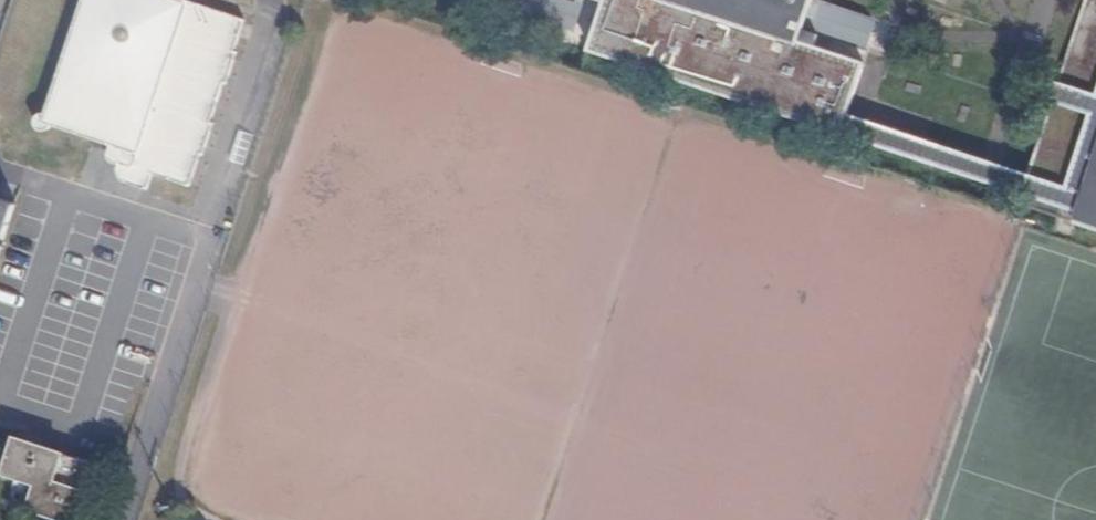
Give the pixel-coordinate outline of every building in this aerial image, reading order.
[(111,152),(111,158),(114,161),(121,164),(119,173),(120,178),(125,182),(148,190),(153,175),(189,187),(200,156),(203,157),(213,124),(211,123),(224,85),(227,86),(236,55),(234,53),(244,23),(177,0),(85,0),(47,116),(42,117),(37,121),(37,127),(41,133),(45,134),(50,133),(53,130),(55,126),(97,140),(113,145),(111,152)] [(608,60),(628,0),(592,0),(606,5),(590,53),(608,60)] [(608,60),(840,136),(846,118),(863,65),(798,44),(813,0),(628,0),(608,60)] [(1095,232),(1095,0),(1087,0),(1058,86),(1052,84),(1046,103),(1053,105),(1029,178),(1022,196),(1019,207),(1095,232)] [(840,136),(1022,196),(1029,178),(846,118),(840,136)] [(95,147),(111,152),(113,145),(97,140),(95,147)] [(18,205),(0,199),(0,261),(18,205)] [(101,466),(18,439),(6,476),(39,488),(32,512),(58,519),(84,519),(101,466)]
